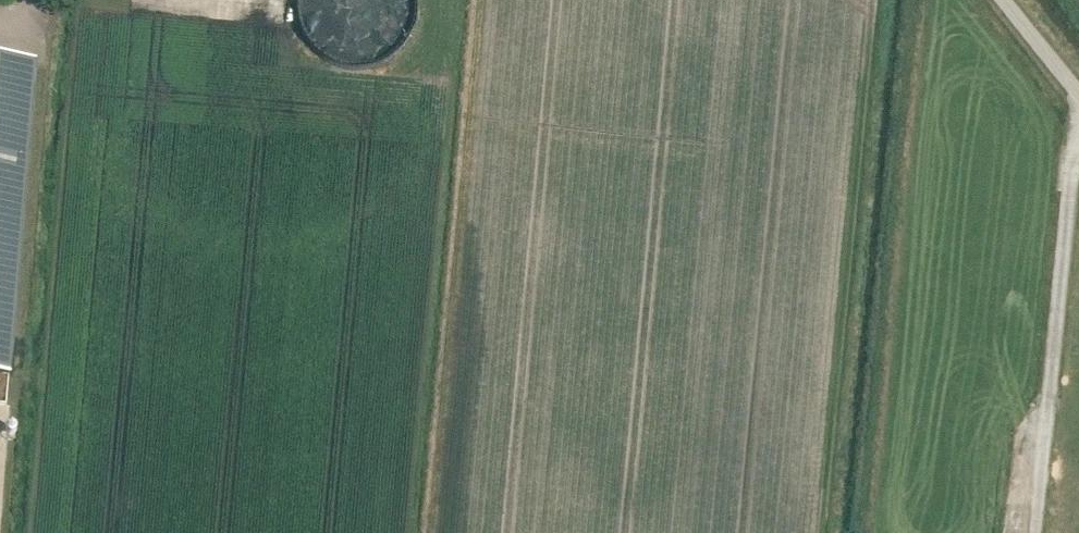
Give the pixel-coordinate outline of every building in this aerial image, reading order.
[(299,8),(315,56),(362,69),(404,55),(416,10),(413,0),(301,0),(299,8)]
